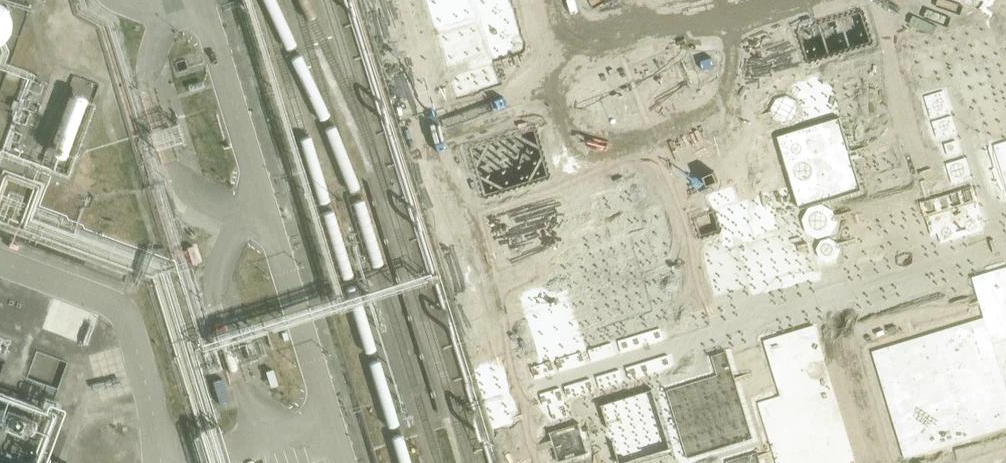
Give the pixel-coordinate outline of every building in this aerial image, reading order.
[(9,16),(8,11),(7,8),(5,3),(2,0),(0,0),(0,35),(4,31),(7,26),(8,21),(9,17),(9,16)] [(635,201),(562,224),(597,337),(670,314),(635,201)] [(599,394),(621,462),(697,462),(669,372),(599,394)]
